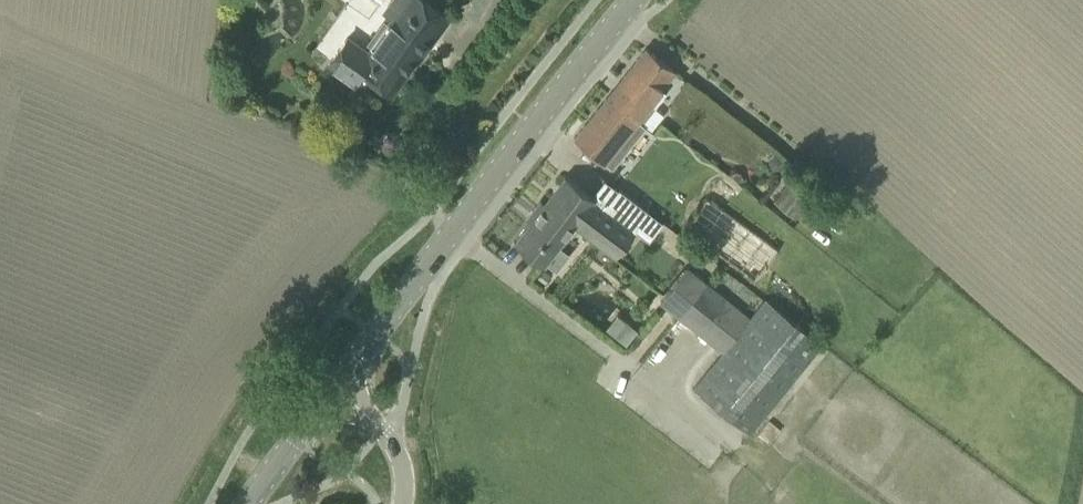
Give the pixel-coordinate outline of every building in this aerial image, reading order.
[(429,2),(426,0),(397,0),(387,13),(395,19),(371,52),(347,36),(330,62),(340,69),(358,82),(365,74),(391,92),(447,15),(429,2)] [(637,119),(642,122),(646,126),(652,130),(664,114),(650,103),(675,72),(645,48),(610,92),(639,117),(637,119)] [(646,126),(642,122),(637,119),(639,117),(610,92),(574,137),(604,161),(613,167),(646,126)] [(785,162),(775,175),(787,185),(775,199),(797,217),(819,190),(785,162)] [(616,257),(636,230),(635,229),(599,202),(594,198),(595,198),(565,175),(514,242),(544,265),(546,262),(556,270),(569,253),(558,245),(574,225),(616,257)] [(613,185),(599,202),(635,229),(648,211),(613,185)] [(778,247),(707,196),(683,229),(754,281),(778,247)] [(750,317),(706,282),(688,267),(659,303),(678,318),(721,352),(693,387),(751,434),(823,344),(766,298),(750,317)] [(621,312),(609,326),(629,342),(640,327),(621,312)]
